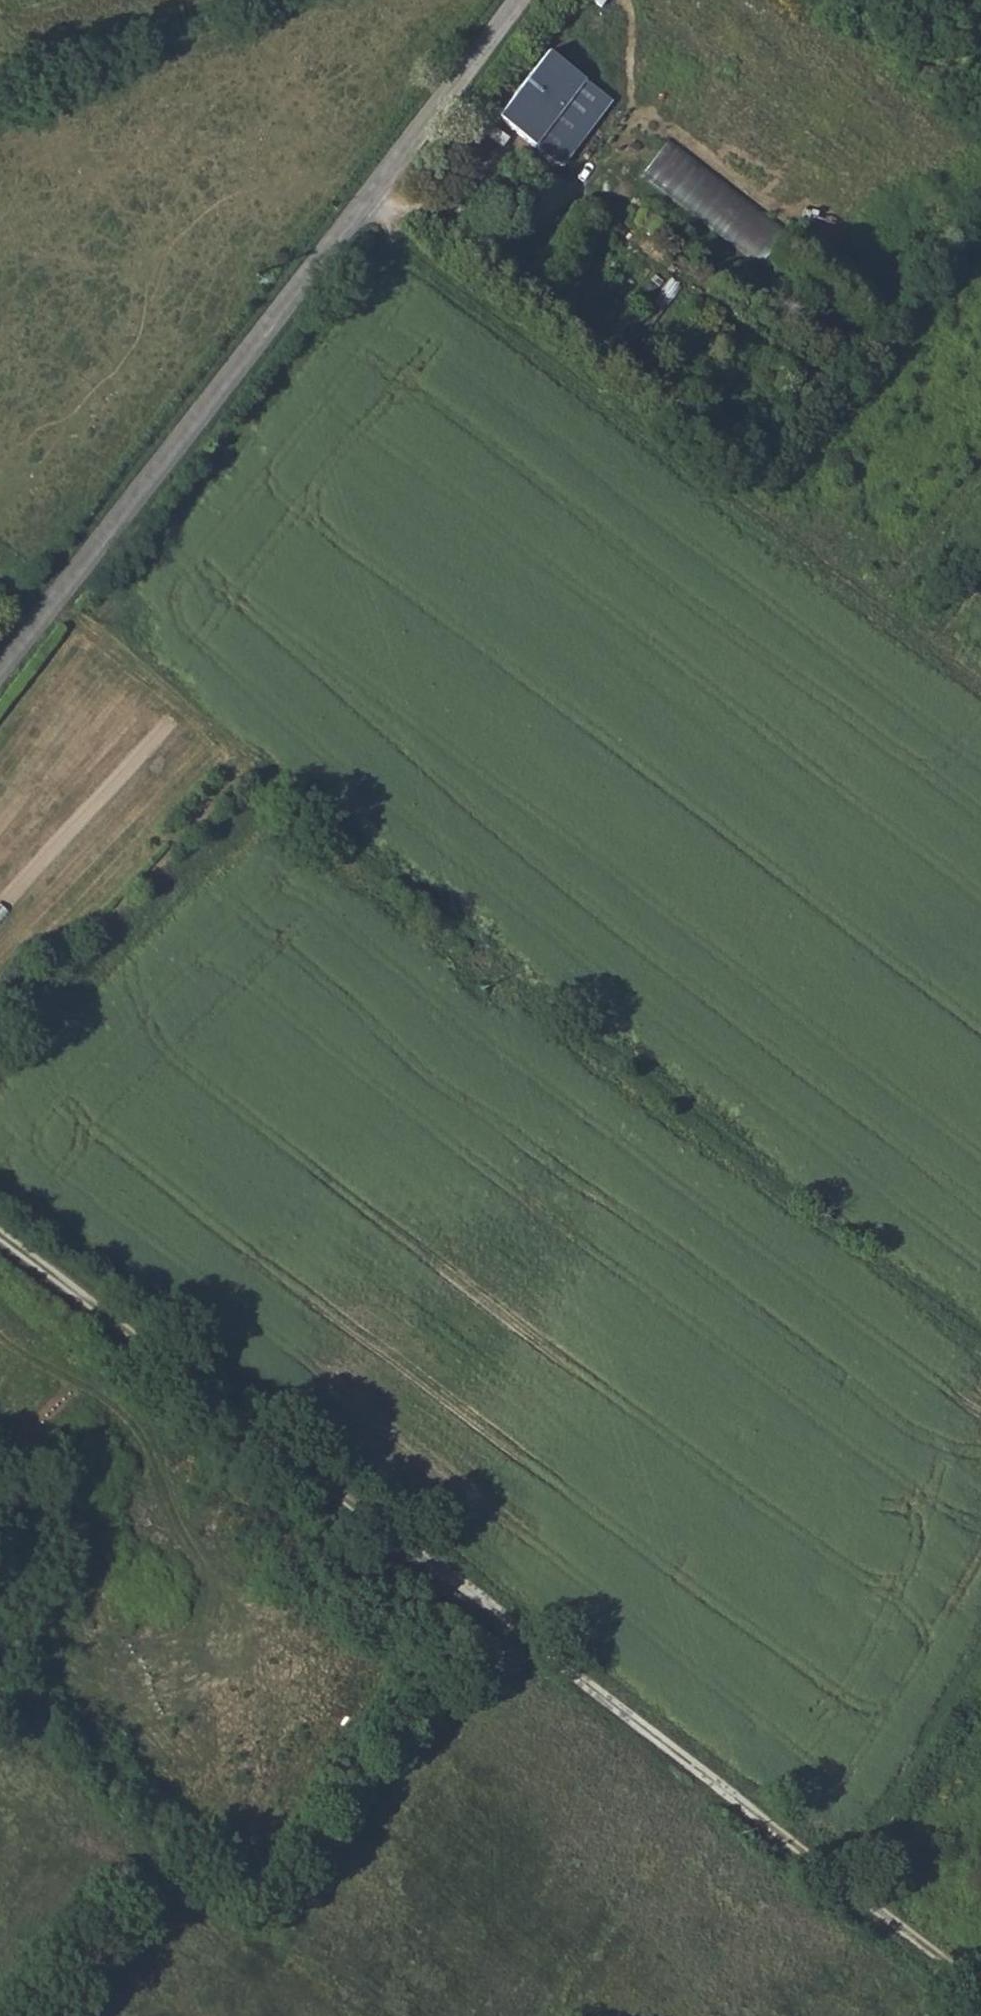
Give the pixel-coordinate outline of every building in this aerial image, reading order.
[(611,100),(546,50),(497,114),(562,164),(611,100)] [(763,261),(789,224),(665,140),(640,177),(763,261)]
